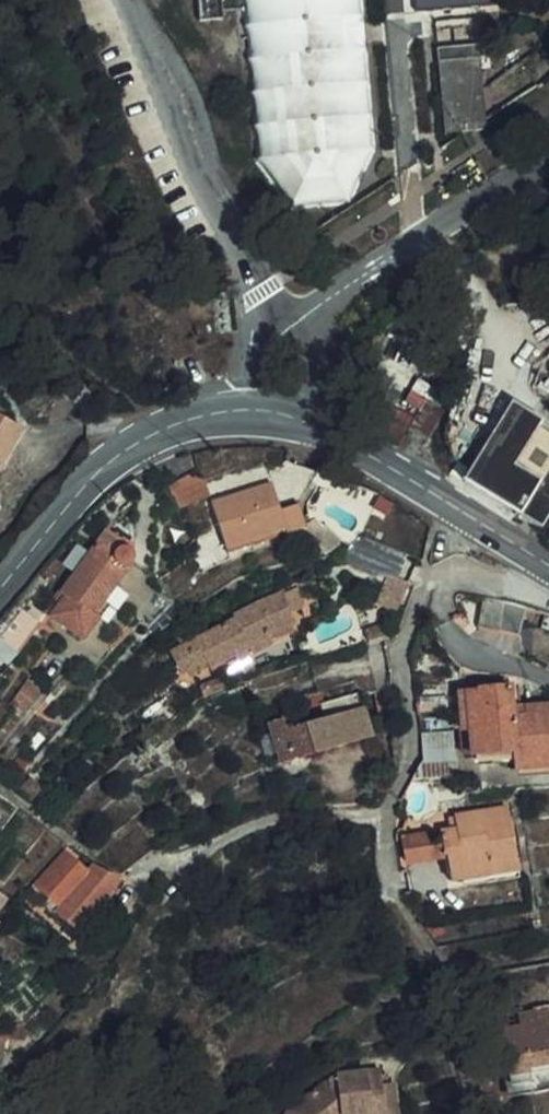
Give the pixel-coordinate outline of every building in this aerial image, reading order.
[(207,18),(230,16),(229,0),(205,0),(207,18)] [(263,155),(298,203),(355,197),(383,152),(368,0),(249,0),(263,155)] [(480,109),(489,108),(485,51),(474,52),(480,109)] [(489,108),(480,109),(474,52),(442,56),(448,130),(491,126),(489,108)] [(92,390),(76,378),(66,392),(82,403),(92,390)] [(429,441),(444,411),(424,401),(410,430),(429,441)] [(466,482),(548,530),(548,461),(542,473),(516,458),(539,416),(512,401),(466,482)] [(25,427),(0,413),(0,472),(25,427)] [(282,507),(274,483),(214,503),(232,551),(309,526),(301,501),(282,507)] [(317,542),(330,528),(318,517),(306,531),(317,542)] [(134,551),(109,532),(63,592),(95,616),(135,562),(135,558),(135,553),(134,551)] [(411,582),(392,574),(384,590),(404,598),(411,582)] [(379,602),(398,610),(404,598),(384,590),(379,602)] [(309,610),(306,591),(292,596),(295,615),(309,610)] [(49,617),(22,595),(14,606),(21,611),(2,636),(22,652),(49,617)] [(188,644),(176,649),(186,671),(203,663),(206,669),(252,648),(251,646),(272,636),(297,630),(295,615),(292,596),(275,601),(259,607),(242,615),(243,618),(205,636),(188,644)] [(508,605),(486,602),(481,631),(501,635),(508,605)] [(530,611),(508,605),(501,635),(521,639),(530,611)] [(381,624),(362,631),(366,642),(385,635),(381,624)] [(201,626),(183,634),(188,644),(205,636),(201,626)] [(251,646),(252,648),(255,655),(276,644),(272,636),(251,646)] [(168,661),(162,651),(146,662),(152,672),(168,661)] [(223,680),(207,687),(211,694),(227,687),(223,680)] [(513,711),(512,688),(482,691),(482,693),(473,693),(462,694),(466,756),(474,755),(474,758),(516,755),(513,711)] [(297,727),(292,714),(272,721),(283,756),(374,730),(362,690),(323,704),(327,716),(297,727)] [(513,711),(516,755),(518,772),(548,769),(548,708),(513,711)] [(425,757),(423,762),(447,761),(447,764),(454,763),(453,733),(422,734),(425,757)] [(447,761),(423,762),(413,779),(448,779),(447,764),(447,761)] [(42,788),(30,778),(21,788),(32,799),(42,788)] [(66,783),(62,778),(50,792),(54,796),(66,783)] [(467,794),(484,794),(481,778),(465,779),(467,794)] [(44,807),(54,796),(50,792),(46,789),(36,799),(44,807)] [(489,862),(517,859),(509,807),(454,815),(456,829),(439,830),(443,855),(447,854),(451,880),(490,875),(489,862)] [(443,855),(439,830),(402,837),(405,859),(443,855)] [(54,912),(77,932),(119,881),(93,865),(88,871),(67,852),(37,887),(59,907),(54,912)] [(490,875),(519,871),(517,859),(489,862),(490,875)] [(126,908),(141,889),(128,880),(125,885),(112,899),(126,908)] [(0,971),(0,989),(8,978),(0,971)] [(548,1085),(548,1008),(534,1011),(534,1013),(516,1017),(517,1022),(488,1027),(491,1040),(500,1038),(509,1092),(548,1085)] [(286,1109),(284,1113),(401,1113),(398,1088),(386,1089),(384,1072),(338,1077),(286,1109)]
